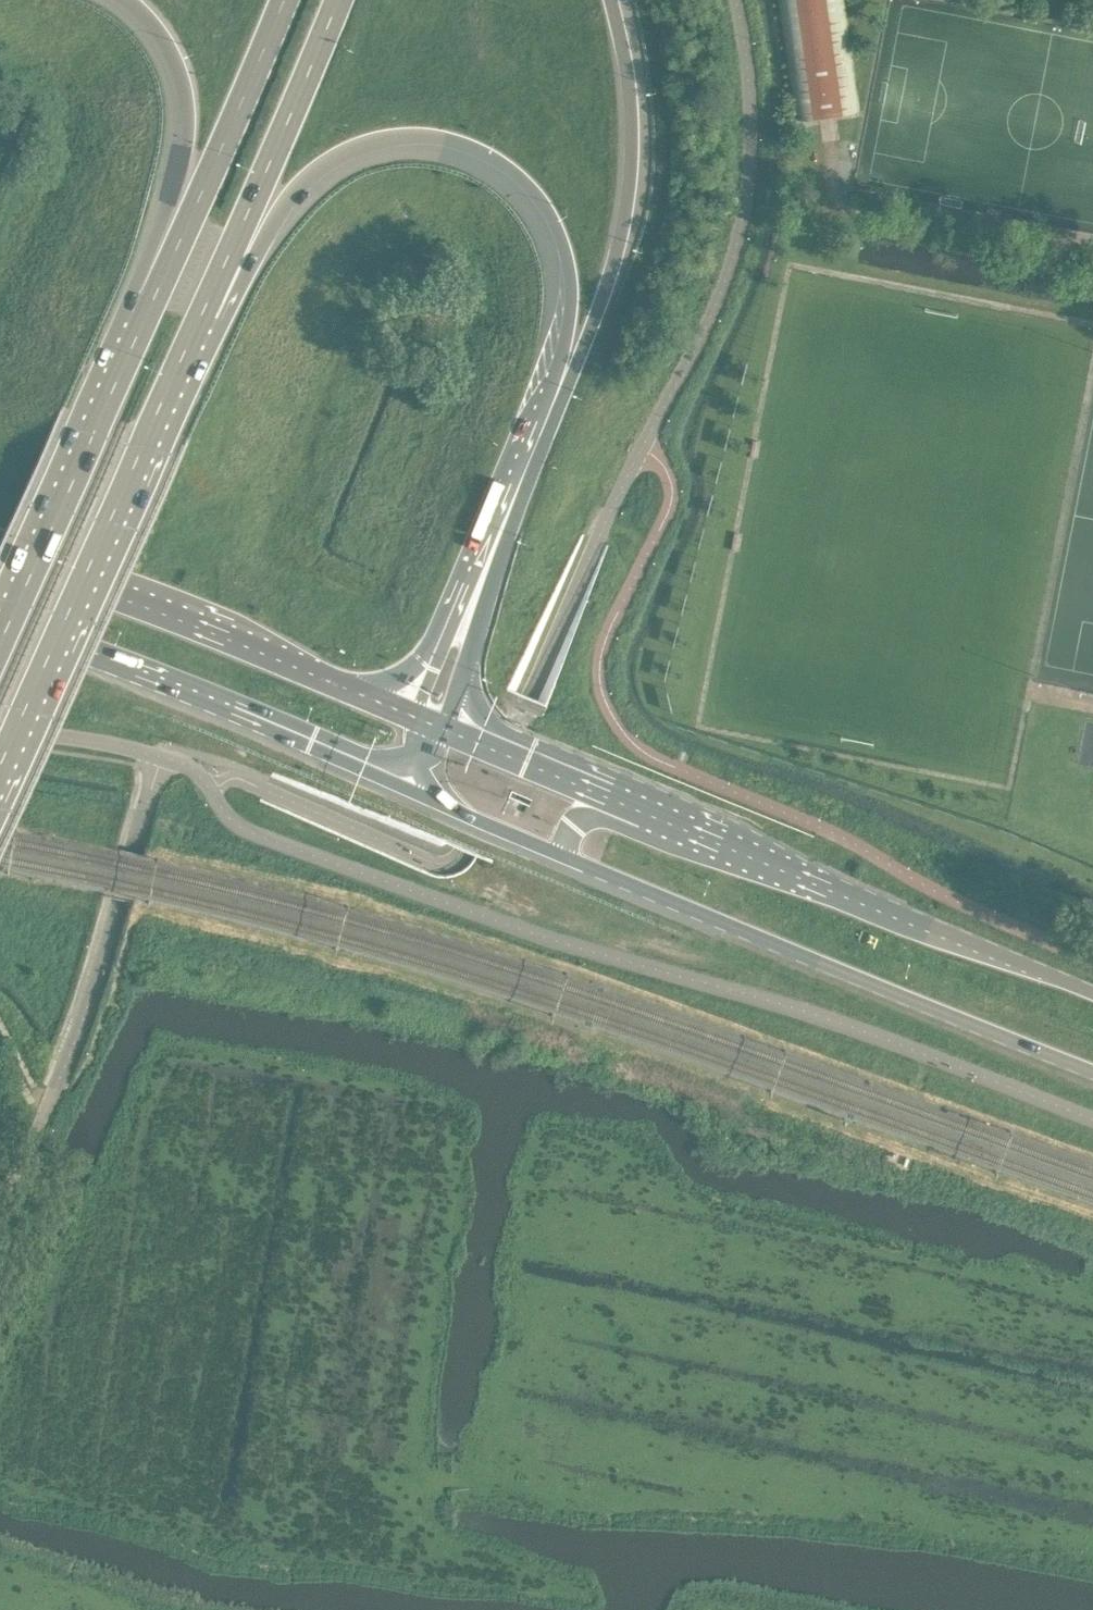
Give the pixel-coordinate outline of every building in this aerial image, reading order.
[(794,119),(860,109),(845,0),(777,0),(794,119)]
